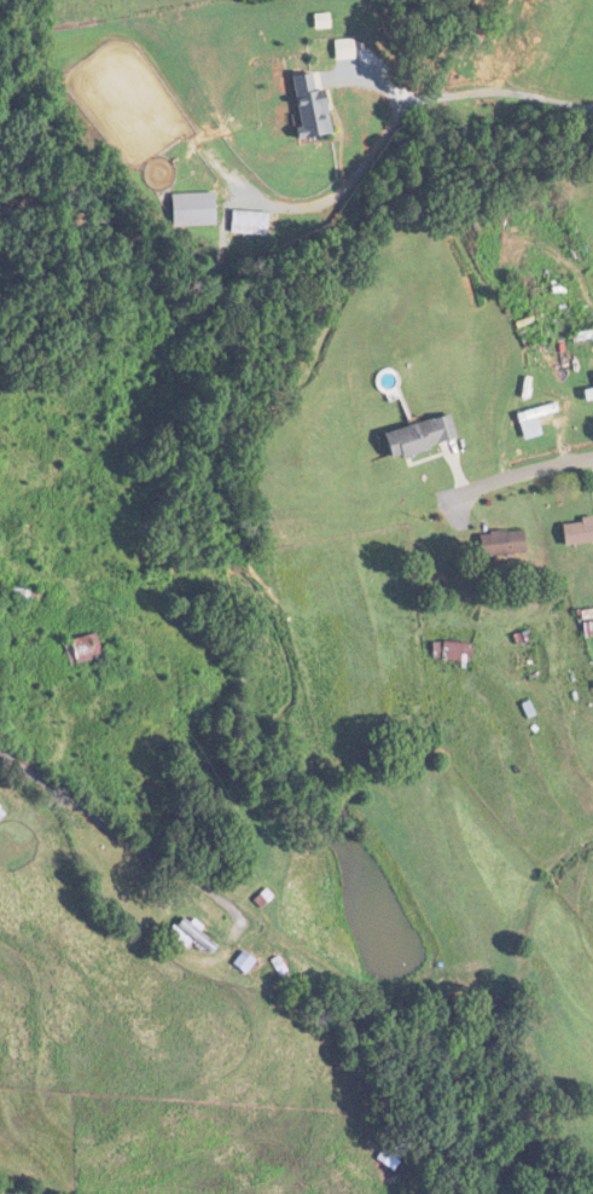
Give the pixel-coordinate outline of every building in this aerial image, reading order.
[(296,76),(304,138),(336,134),(331,96),(321,98),(318,73),(296,76)] [(175,226),(218,226),(218,192),(174,193),(175,226)] [(269,212),(234,212),(234,233),(269,233),(269,212)] [(556,412),(554,405),(516,415),(518,422),(556,412)] [(455,442),(449,416),(381,433),(387,459),(455,442)] [(592,543),(592,521),(559,524),(562,546),(592,543)] [(478,533),(479,556),(524,555),(523,532),(478,533)] [(14,598),(36,598),(36,589),(14,589),(14,598)] [(66,641),(72,667),(106,658),(99,633),(66,641)] [(471,643),(432,643),(432,661),(471,661),(471,643)]
